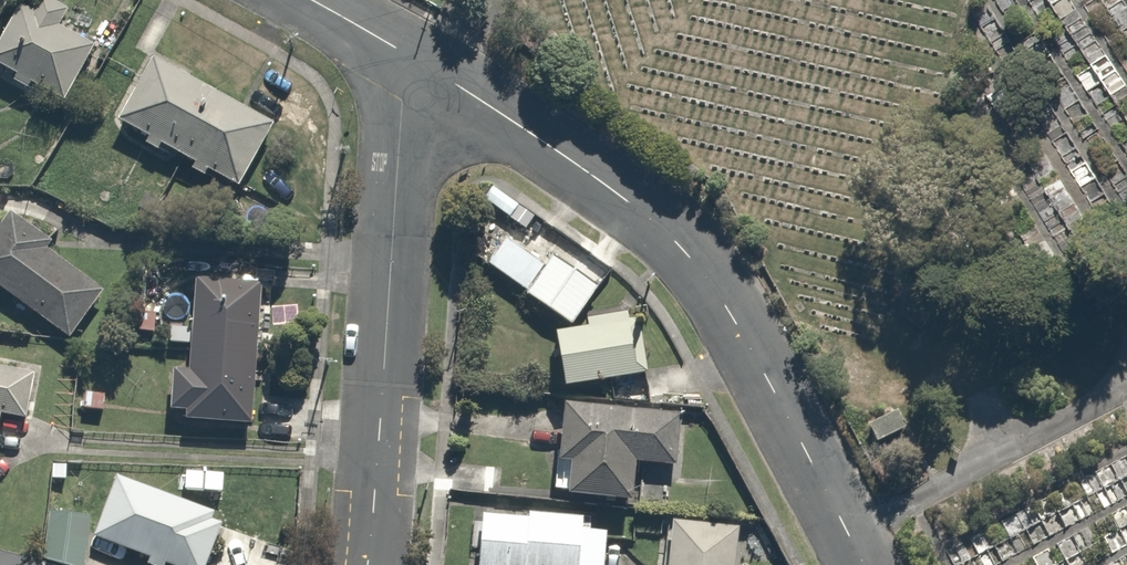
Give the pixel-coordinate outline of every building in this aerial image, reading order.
[(17,74),(13,82),(29,91),(34,83),(66,101),(96,48),(59,28),(70,10),(52,0),(38,0),(31,12),(22,7),(0,46),(0,64),(17,74)] [(166,144),(196,160),(192,168),(209,177),(214,169),(242,184),(275,122),(154,57),(121,119),(150,135),(145,143),(162,152),(166,144)] [(493,186),(484,198),(527,228),(535,215),(493,186)] [(13,211),(0,229),(0,284),(72,336),(105,291),(46,247),(51,240),(13,211)] [(507,233),(486,263),(570,323),(599,283),(555,252),(548,262),(507,233)] [(171,412),(190,413),(190,422),(256,426),(263,282),(197,279),(193,364),(174,363),(171,412)] [(588,326),(558,332),(569,387),(648,372),(635,305),(586,315),(588,326)] [(0,359),(0,439),(4,413),(26,417),(35,365),(0,359)] [(566,401),(562,459),(576,460),(573,497),(636,502),(640,460),(677,463),(682,411),(566,401)] [(96,536),(176,564),(206,564),(224,513),(118,475),(96,536)] [(52,508),(46,560),(87,564),(89,564),(95,513),(52,508)] [(593,515),(484,508),(481,564),(607,564),(610,528),(592,527),(593,515)] [(744,526),(676,522),(673,564),(741,564),(744,526)]
